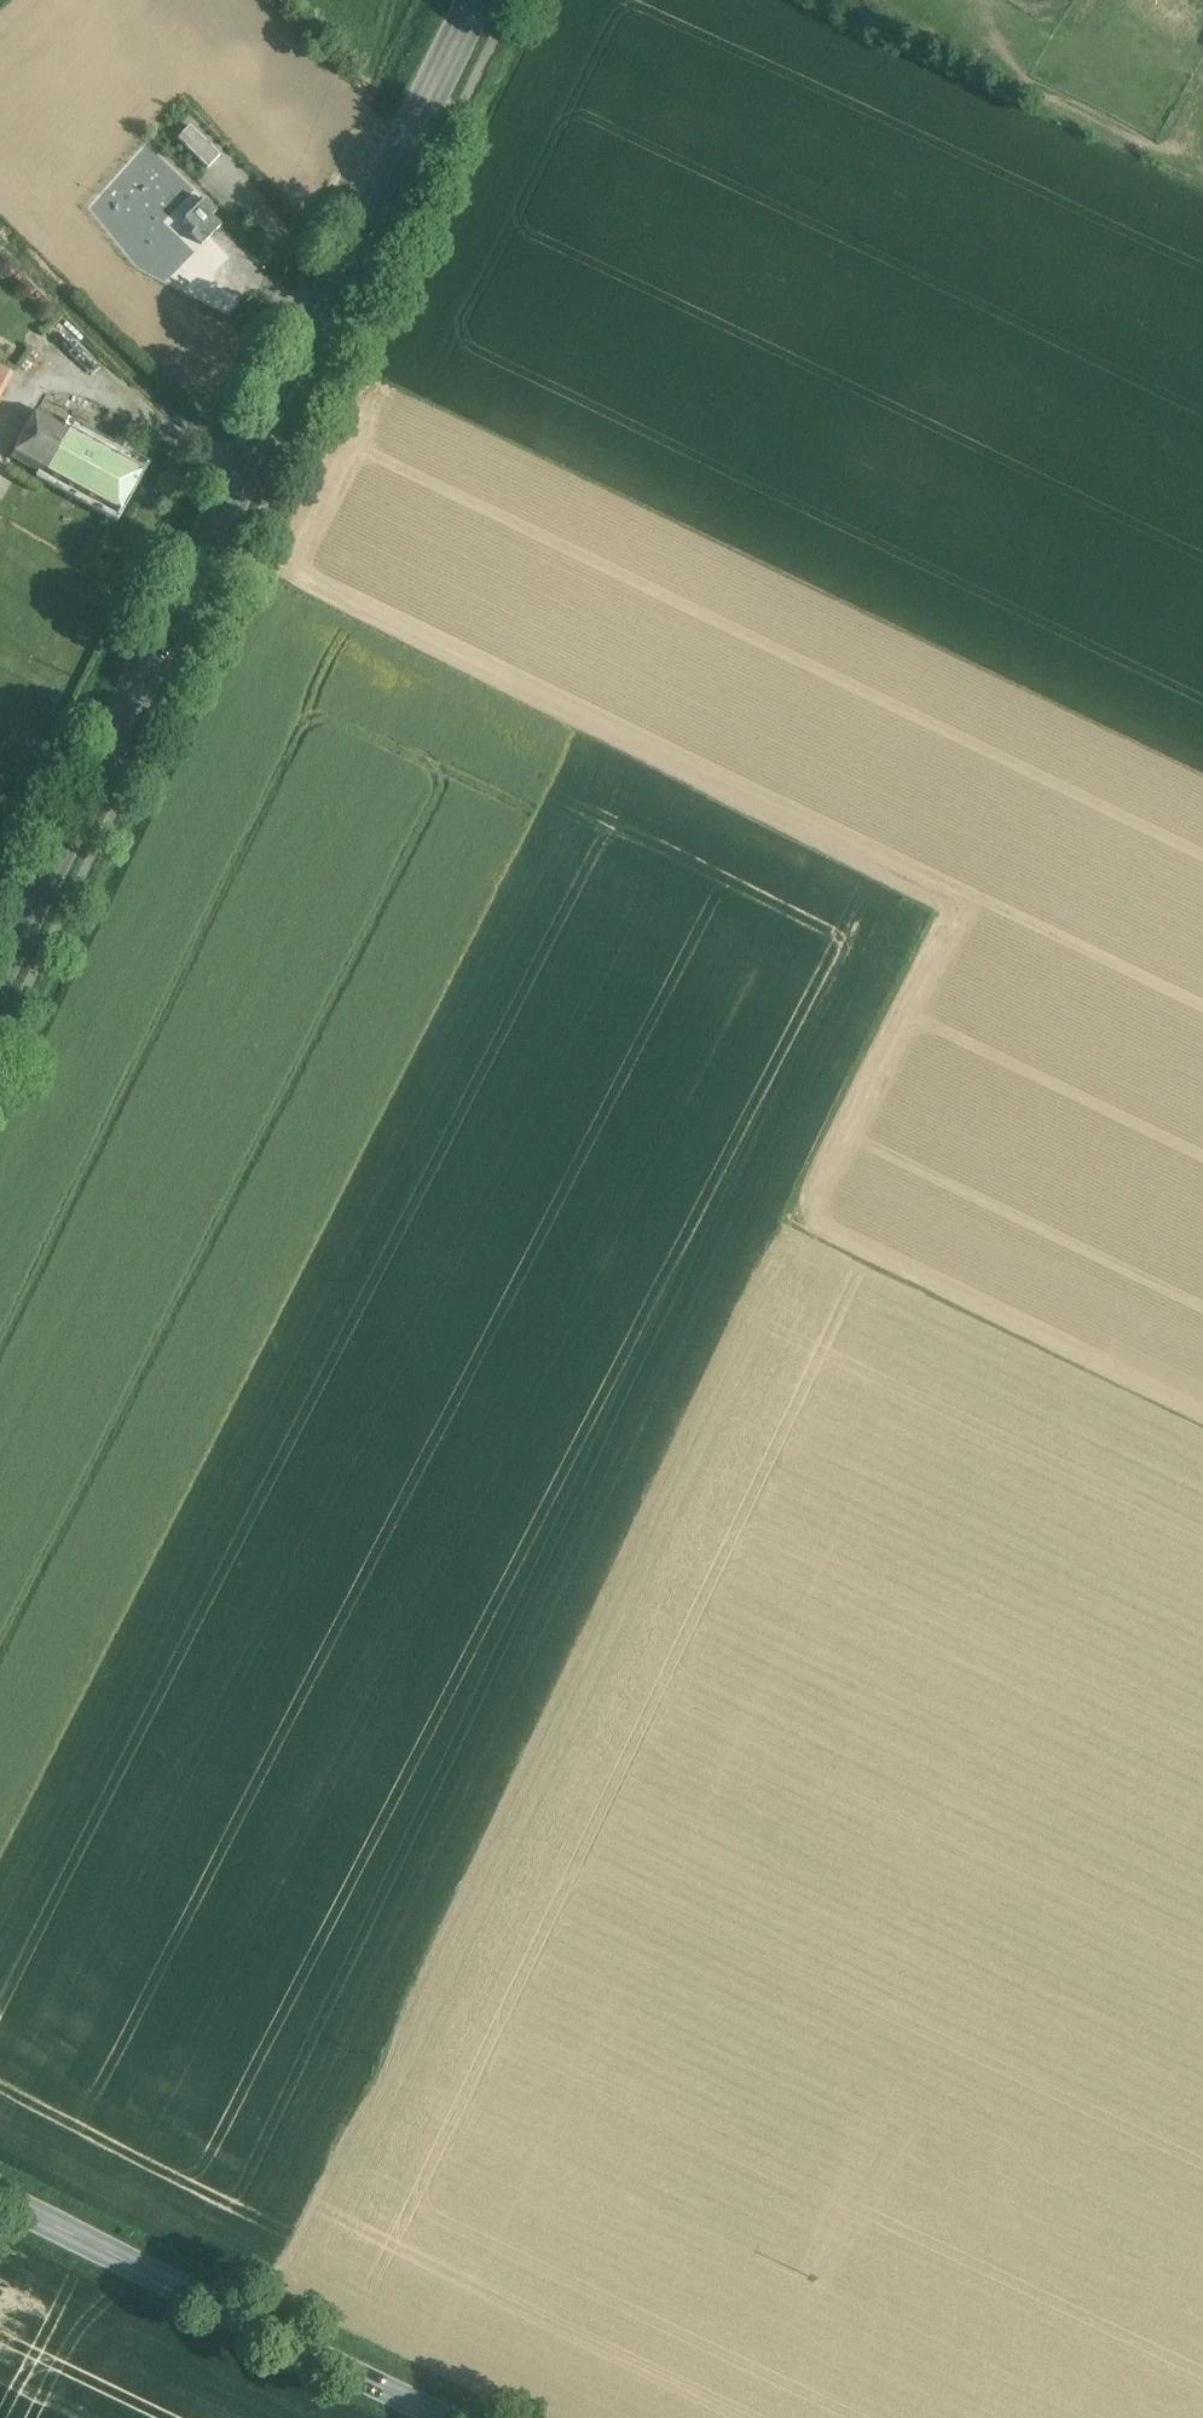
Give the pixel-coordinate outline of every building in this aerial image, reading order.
[(190,126),(178,138),(208,168),(220,156),(190,126)] [(205,199),(185,219),(196,230),(192,234),(203,245),(221,226),(212,216),(217,211),(205,199)] [(3,392),(14,373),(0,365),(0,390),(3,392)] [(141,468),(37,411),(12,457),(116,515),(141,468)]
